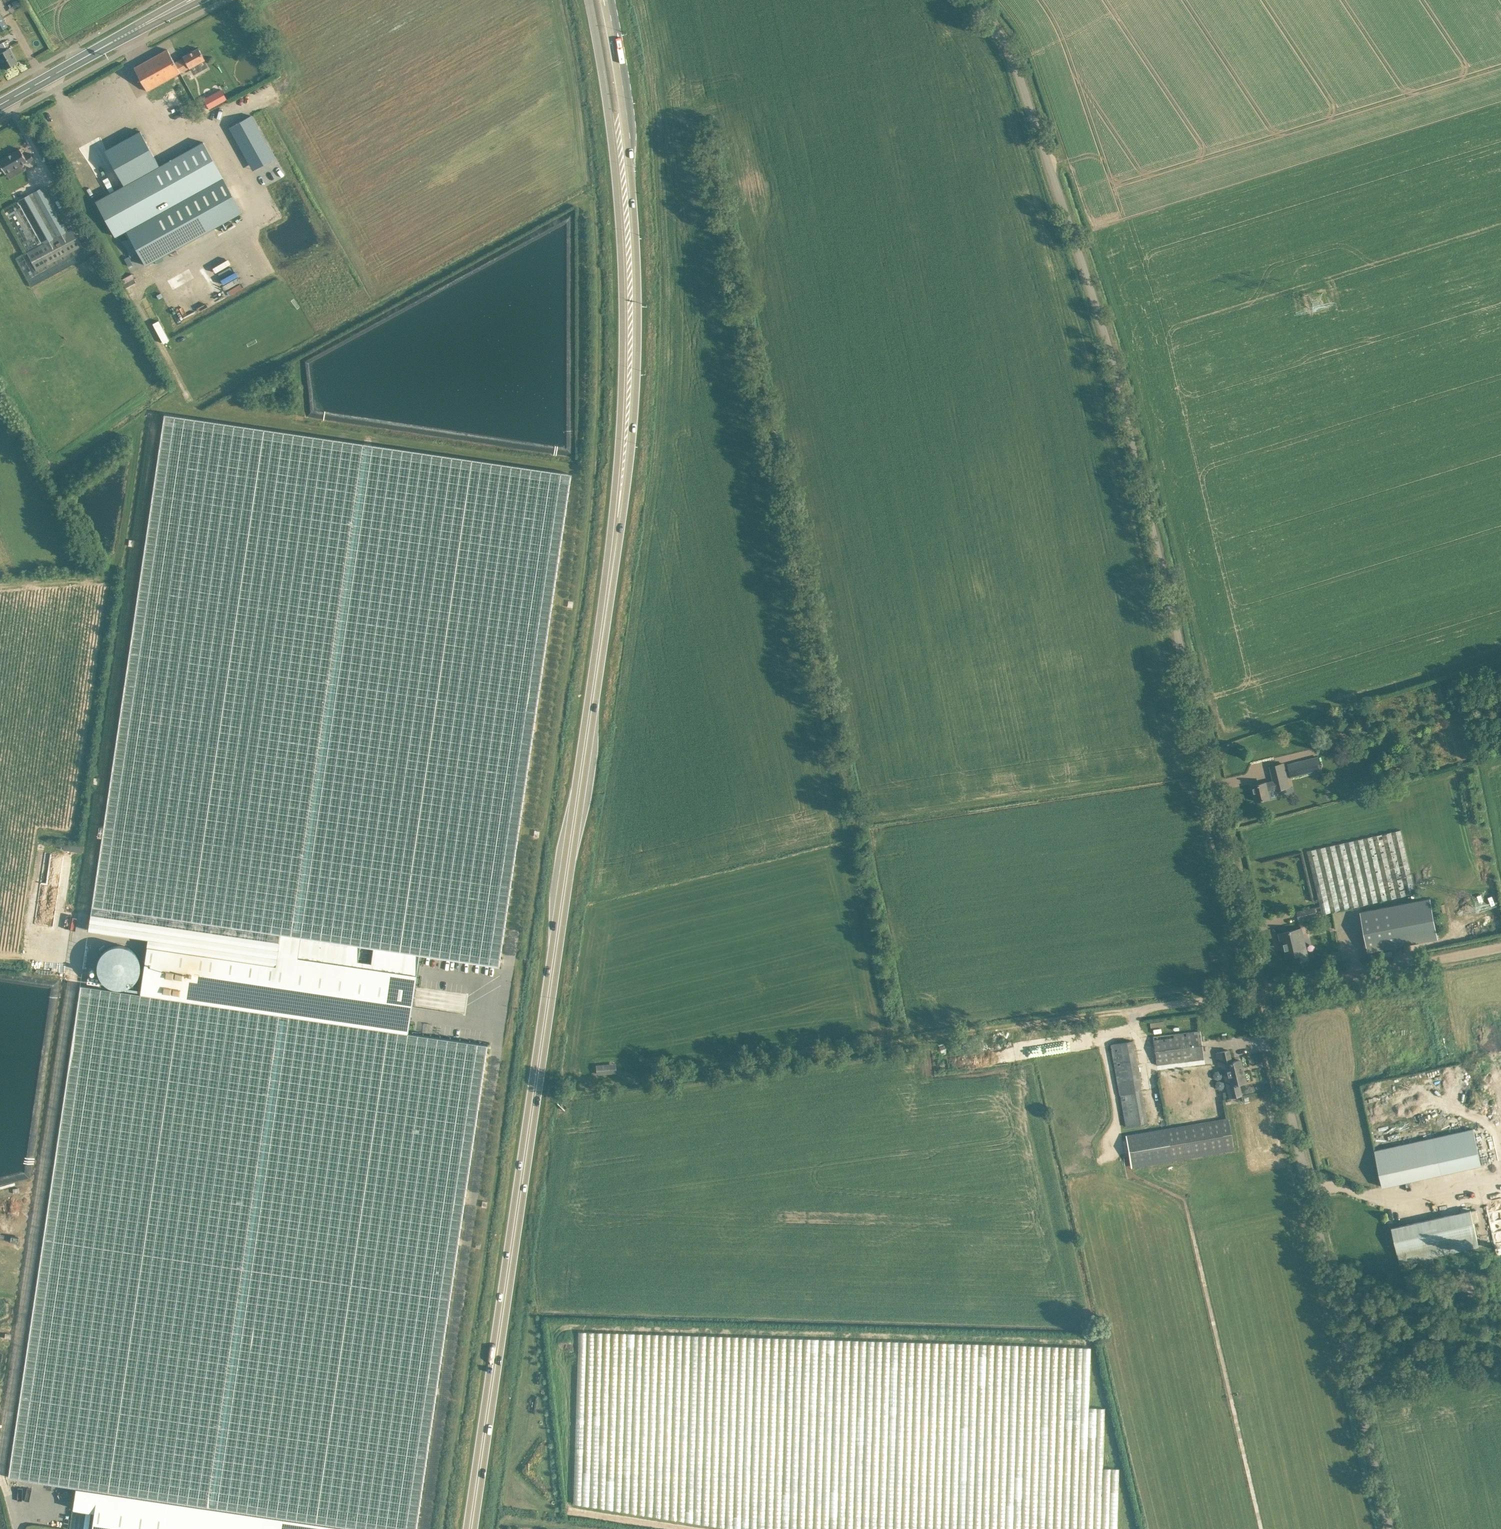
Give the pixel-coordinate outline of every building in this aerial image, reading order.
[(0,12),(0,31),(9,26),(0,12)] [(12,53),(9,48),(7,49),(3,42),(0,43),(0,58),(6,68),(7,67),(9,68),(11,66),(12,65),(17,62),(12,53)] [(168,49),(134,67),(147,90),(189,67),(189,68),(205,59),(199,48),(183,56),(184,58),(175,62),(168,49)] [(221,89),(215,93),(220,102),(226,98),(221,89)] [(252,114),(229,127),(248,163),(263,155),(267,163),(276,158),(252,114)] [(124,185),(96,201),(115,236),(126,230),(133,242),(146,265),(242,212),(203,142),(160,166),(140,131),(114,145),(118,154),(110,159),(124,185)] [(0,160),(0,164),(5,173),(6,172),(7,174),(22,165),(21,164),(27,160),(28,162),(34,159),(30,153),(25,156),(20,148),(12,153),(10,152),(7,155),(7,156),(0,160)] [(18,200),(20,203),(5,212),(37,270),(81,246),(72,228),(68,230),(44,186),(18,200)] [(157,293),(160,299),(175,291),(169,280),(158,286),(161,291),(157,293)] [(324,418),(325,412),(308,409),(307,415),(324,418)] [(9,1476),(76,1486),(73,1507),(95,1510),(92,1528),(346,1528),(346,1527),(364,1528),(416,1528),(488,1044),(408,1032),(412,1006),(415,986),(417,974),(414,974),(414,969),(417,969),(420,954),(499,966),(571,473),(164,414),(89,930),(148,938),(140,993),(81,984),(9,1476)] [(1334,763),(1338,754),(1330,751),(1326,760),(1334,763)] [(1302,760),(1288,763),(1291,776),(1305,773),(1302,760)] [(1274,780),(1253,785),(1255,792),(1254,793),(1256,801),(1269,798),(1269,799),(1279,797),(1277,789),(1289,786),(1283,763),(1270,766),(1274,780)] [(1403,830),(1309,847),(1320,911),(1414,894),(1403,830)] [(64,842),(63,849),(82,852),(83,845),(74,844),(64,842)] [(1430,898),(1361,911),(1368,951),(1438,938),(1430,898)] [(1299,920),(1316,916),(1314,907),(1297,911),(1299,920)] [(1301,928),(1279,933),(1282,946),(1284,945),(1287,957),(1293,956),(1295,962),(1308,959),(1306,950),(1300,951),(1297,941),(1304,939),(1301,928)] [(105,983),(111,986),(118,988),(125,987),(132,983),(137,978),(139,971),(140,964),(138,957),(134,951),(128,947),(121,945),(113,946),(107,948),(102,952),(99,958),(97,964),(98,971),(100,977),(105,983)] [(431,988),(429,1007),(464,1011),(467,992),(431,988)] [(1199,1031),(1189,1032),(1153,1037),(1157,1065),(1203,1059),(1199,1031)] [(1132,1040),(1111,1044),(1120,1093),(1123,1108),(1144,1104),(1141,1090),(1132,1040)] [(1229,1050),(1215,1053),(1218,1062),(1218,1066),(1222,1065),(1223,1071),(1227,1070),(1231,1084),(1227,1085),(1229,1094),(1231,1093),(1240,1091),(1239,1083),(1245,1081),(1240,1060),(1231,1062),(1229,1050)] [(615,1062),(596,1064),(597,1074),(616,1072),(615,1062)] [(1131,1164),(1170,1158),(1233,1147),(1228,1118),(1126,1135),(1131,1164)] [(1434,1137),(1375,1150),(1382,1182),(1383,1186),(1442,1173),(1481,1164),(1473,1128),(1434,1137)] [(1471,1210),(1392,1227),(1400,1263),(1479,1246),(1471,1210)] [(1471,1293),(1464,1295),(1467,1307),(1474,1305),(1471,1293)] [(1091,1346),(1029,1344),(1029,1349),(1038,1350),(1032,1353),(1039,1353),(1049,1370),(1053,1370),(1058,1367),(1056,1433),(1065,1428),(1081,1457),(1079,1528),(1117,1528),(1119,1467),(1103,1467),(1105,1407),(1089,1406),(1091,1346)]
